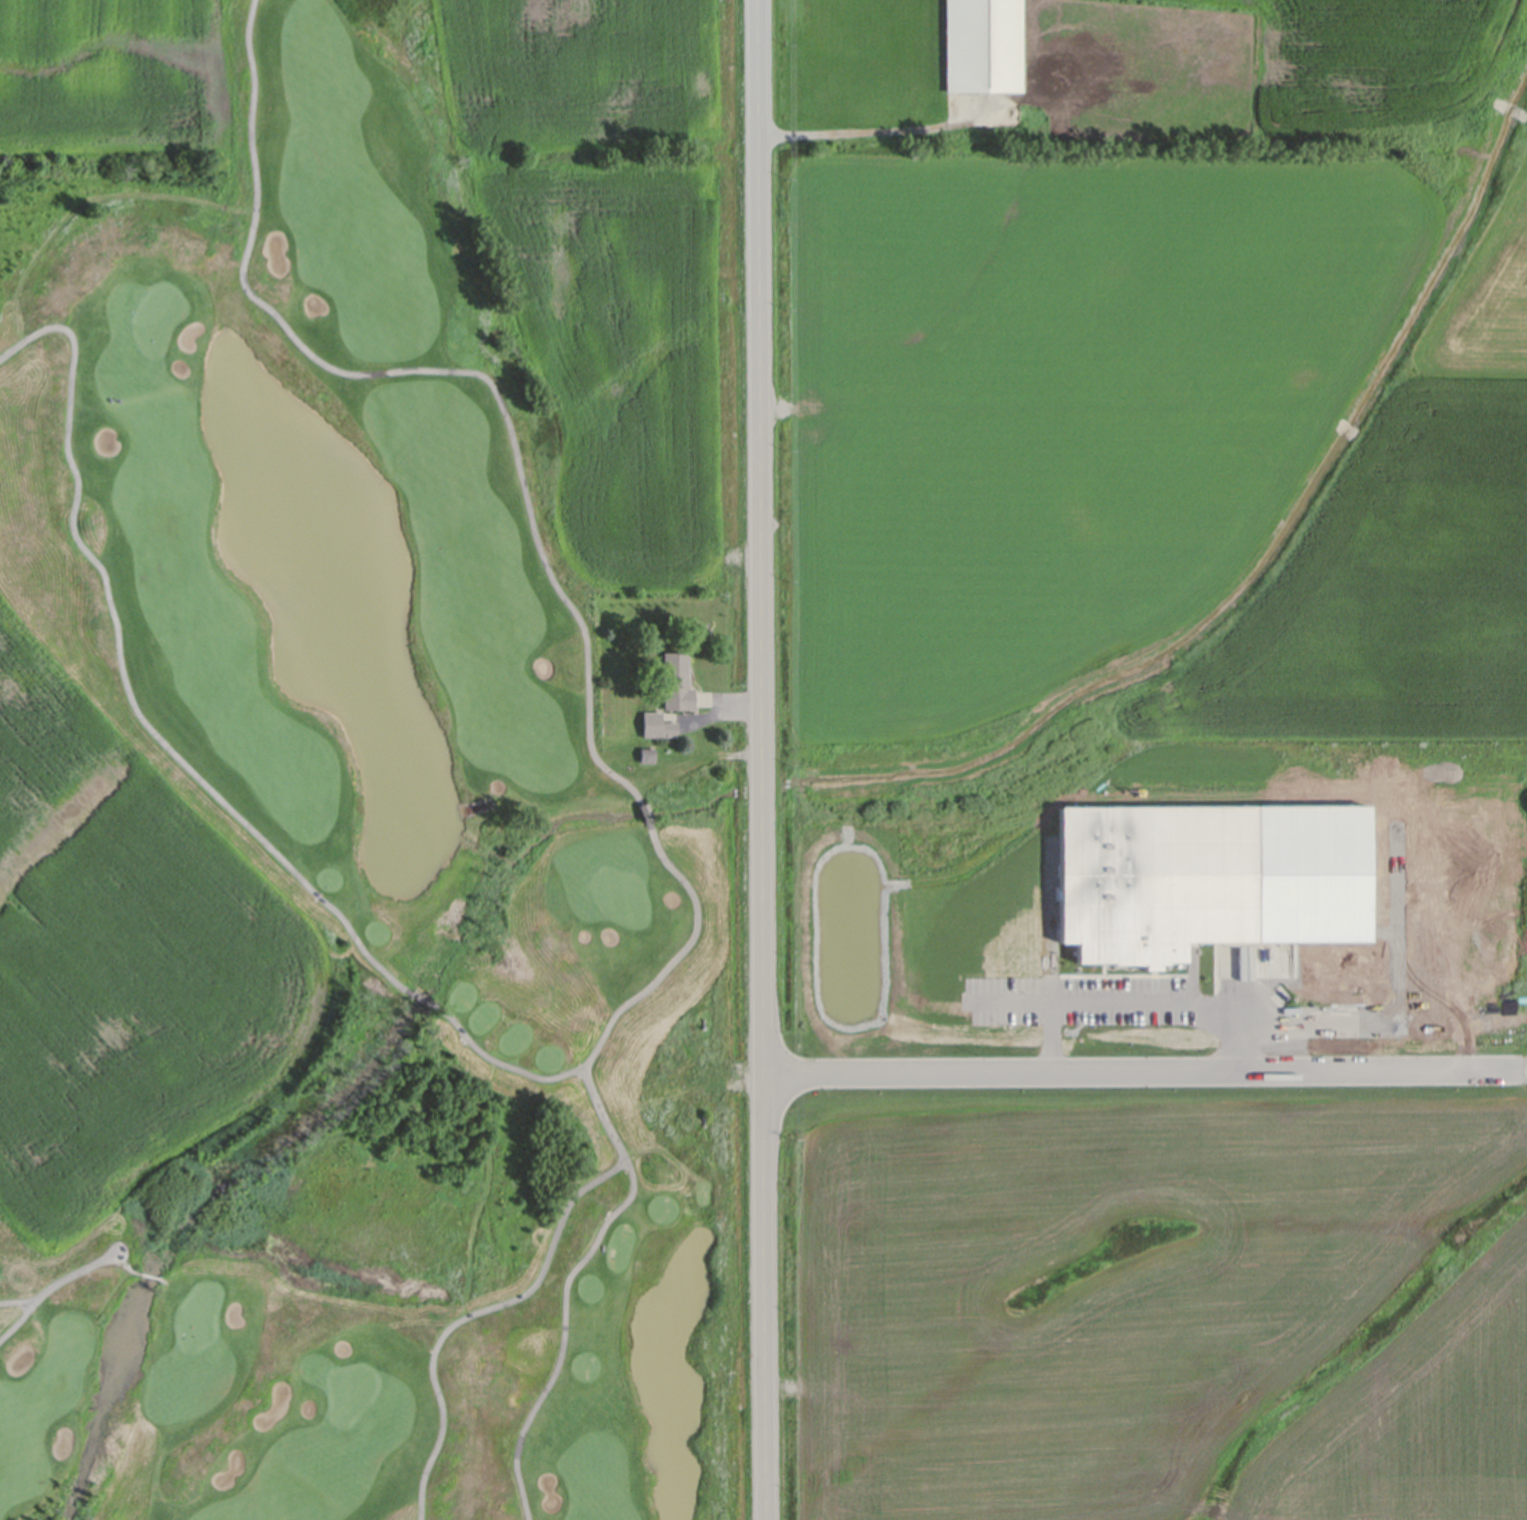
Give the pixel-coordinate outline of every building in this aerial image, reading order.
[(945,95),(944,0),(1021,0),(1021,95),(945,95)] [(687,648),(687,684),(693,684),(693,704),(663,705),(663,676),(653,676),(653,664),(663,664),(662,648),(687,648)] [(642,733),(642,709),(661,709),(661,718),(676,718),(676,732),(642,733)] [(640,744),(654,744),(654,759),(639,758),(640,744)] [(638,801),(646,798),(653,816),(645,819),(638,801)] [(1213,994),(1090,992),(1092,902),(1215,905),(1213,994)]
